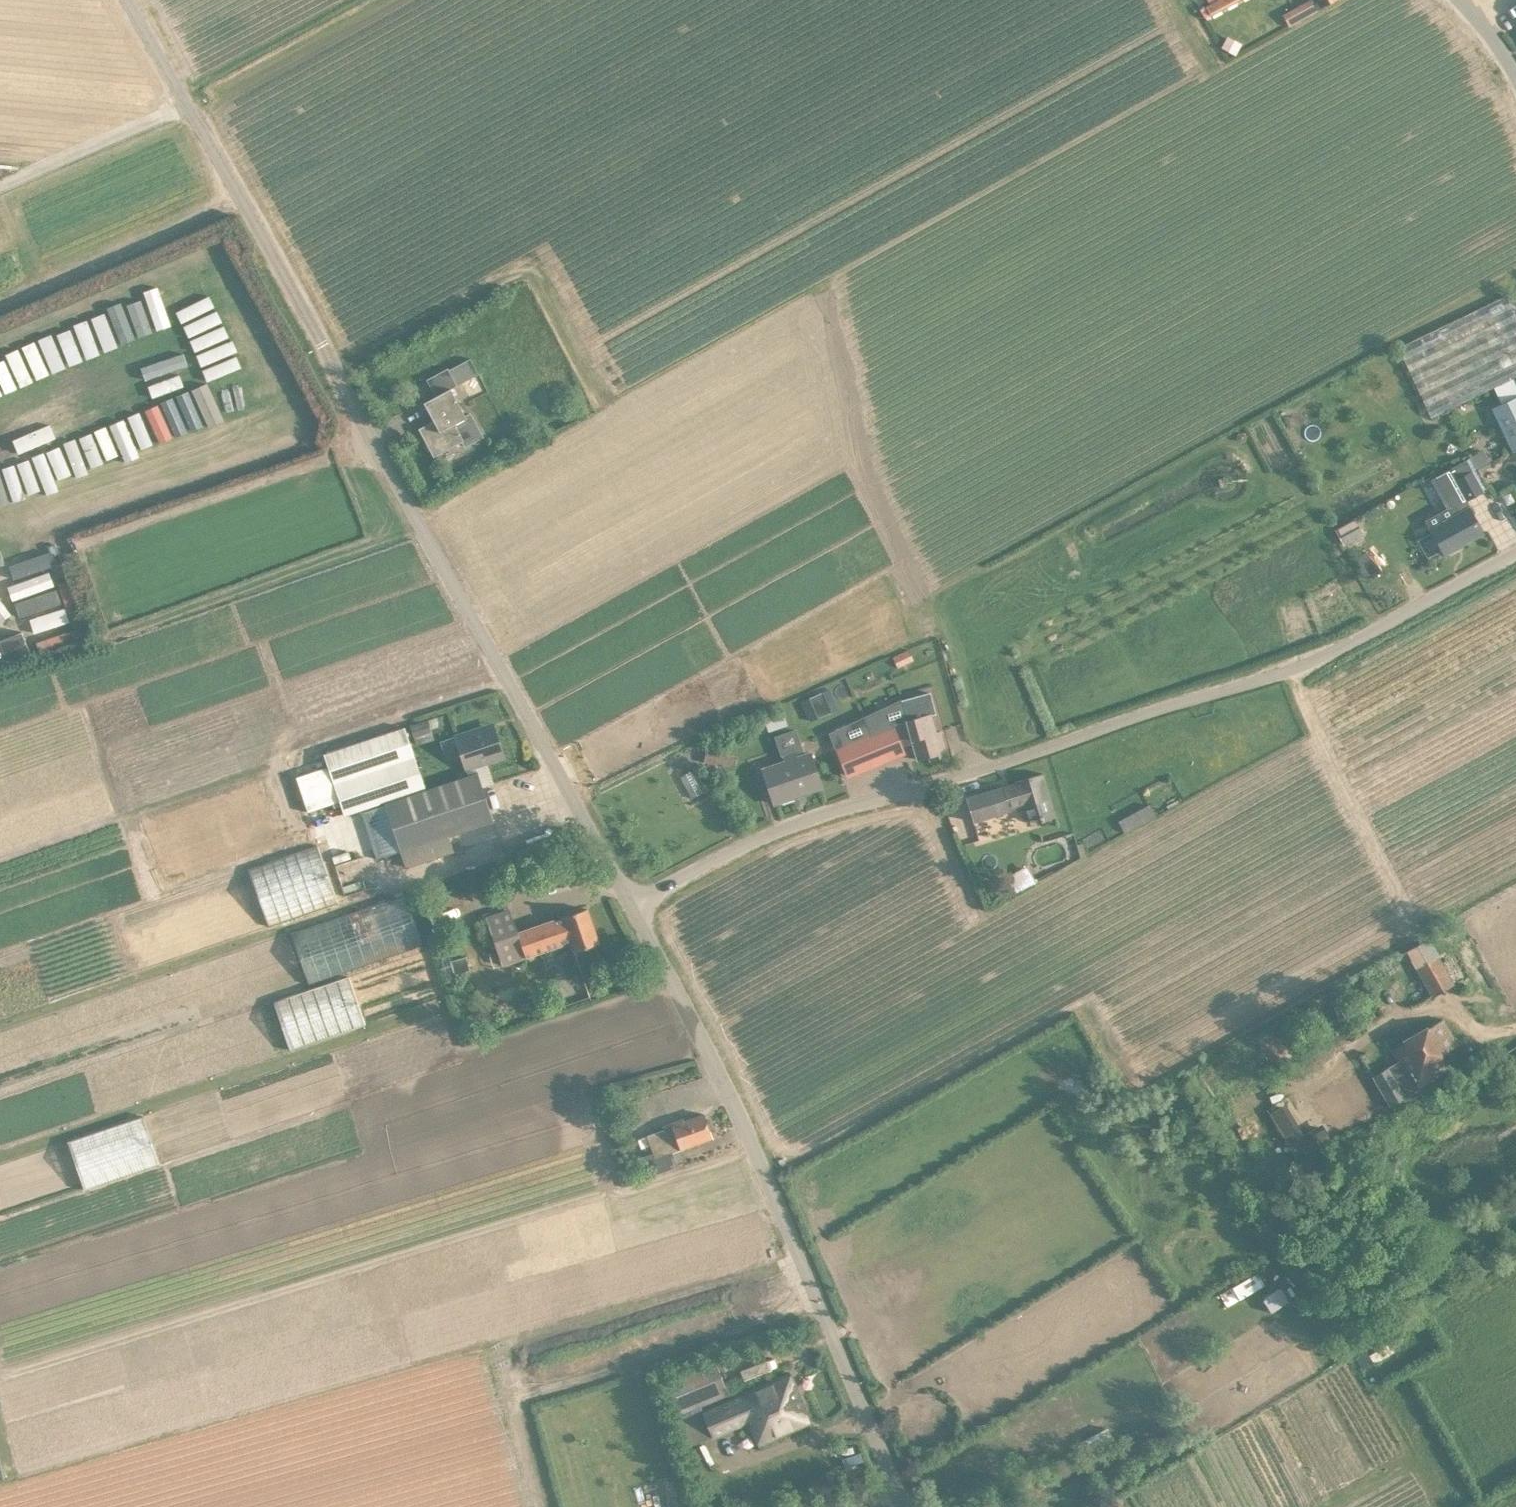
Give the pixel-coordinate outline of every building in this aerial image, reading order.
[(1201,5),(1196,8),(1201,16),(1205,14),(1206,15),(1234,0),(1210,0),(1201,5)] [(1280,13),(1287,24),(1330,0),(1303,0),(1280,13)] [(1225,36),(1219,46),(1231,53),(1237,42),(1225,36)] [(1395,348),(1429,418),(1492,388),(1511,379),(1515,376),(1515,322),(1504,296),(1395,348)] [(445,368),(453,384),(474,373),(466,357),(445,368)] [(1511,379),(1492,388),(1498,402),(1489,406),(1510,450),(1515,447),(1515,390),(1511,379)] [(461,414),(448,388),(422,401),(431,418),(418,427),(431,453),(458,439),(460,444),(478,435),(466,411),(461,414)] [(1486,463),(1479,451),(1467,458),(1474,470),(1486,463)] [(1463,458),(1445,468),(1462,498),(1479,489),(1463,458)] [(1438,520),(1428,526),(1435,539),(1443,551),(1480,531),(1473,519),(1465,505),(1462,498),(1445,468),(1430,476),(1447,505),(1434,513),(1438,520)] [(1359,532),(1350,516),(1330,528),(1339,543),(1359,532)] [(0,637),(0,663),(28,652),(19,630),(0,637)] [(910,656),(905,647),(890,654),(895,664),(910,656)] [(890,723),(898,743),(910,740),(915,757),(926,755),(927,758),(944,754),(938,730),(933,731),(928,713),(934,712),(928,691),(900,698),(905,718),(890,723)] [(811,719),(814,718),(829,711),(821,693),(802,701),(811,719)] [(408,724),(412,736),(429,730),(425,719),(408,724)] [(452,734),(463,767),(501,755),(490,722),(452,734)] [(869,732),(880,759),(901,750),(898,743),(890,723),(889,724),(869,732)] [(325,764),(293,775),(304,810),(336,799),(341,814),(358,809),(374,858),(397,850),(402,865),(449,850),(444,835),(491,819),(479,785),(474,770),(465,773),(422,787),(402,726),(321,753),(322,756),(325,764)] [(844,773),(880,759),(869,732),(834,747),(844,773)] [(760,767),(765,782),(771,801),(819,786),(808,751),(760,767)] [(999,784),(963,795),(971,821),(1007,809),(1007,808),(1017,805),(1021,819),(1036,815),(1037,818),(1053,815),(1040,771),(1010,781),(1010,782),(1000,785),(999,784)] [(1116,819),(1122,831),(1152,815),(1145,803),(1116,819)] [(484,915),(492,940),(500,964),(559,944),(550,917),(515,929),(507,907),(484,915)] [(584,907),(559,916),(570,949),(595,941),(584,907)] [(462,954),(447,959),(451,972),(466,967),(462,954)] [(1432,995),(1453,982),(1437,955),(1416,967),(1432,995)] [(1447,1069),(1438,1053),(1454,1042),(1439,1017),(1411,1034),(1406,1026),(1397,1032),(1401,1039),(1389,1046),(1396,1058),(1373,1072),(1391,1101),(1415,1088),(1447,1069)] [(1330,1136),(1323,1125),(1302,1137),(1282,1104),(1271,1110),(1297,1152),(1307,1146),(1308,1148),(1330,1136)] [(669,1148),(709,1135),(702,1114),(682,1121),(680,1116),(661,1124),(662,1128),(645,1134),(651,1151),(638,1155),(644,1174),(674,1164),(669,1148)] [(712,1358),(659,1378),(673,1413),(697,1404),(726,1392),(712,1358)] [(710,1435),(746,1421),(754,1441),(807,1421),(788,1369),(735,1391),(736,1394),(699,1409),(710,1435)]
